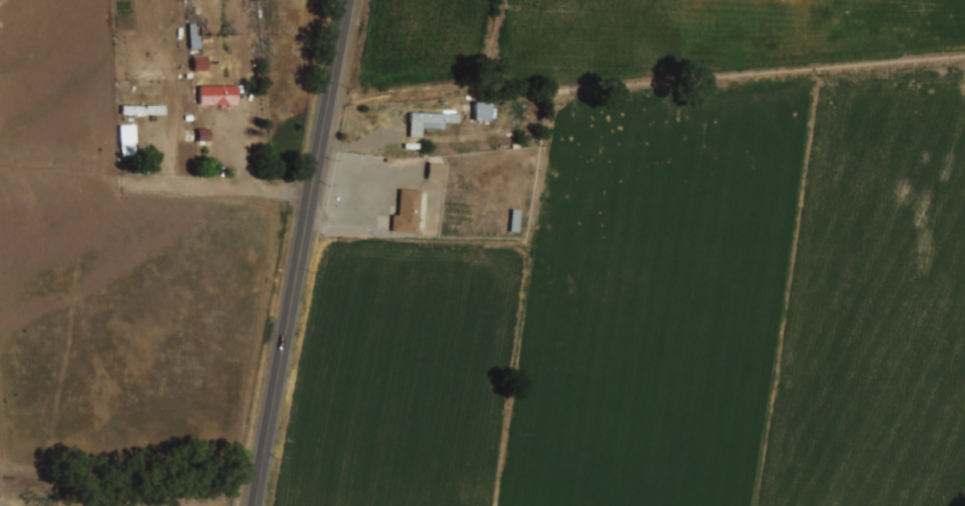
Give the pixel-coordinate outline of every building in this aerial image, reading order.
[(189,48),(197,48),(197,25),(189,25),(189,48)] [(192,55),(192,72),(205,71),(205,55),(192,55)] [(200,87),(237,87),(237,105),(200,105),(200,87)] [(472,120),(489,120),(489,103),(472,103),(472,120)] [(123,107),(164,107),(164,116),(123,116),(123,107)] [(411,114),(459,116),(458,124),(444,124),(444,130),(423,129),(423,138),(411,137),(411,114)] [(443,164),(427,163),(426,179),(442,181),(443,164)] [(392,234),(419,236),(422,191),(401,190),(399,216),(393,216),(392,234)]
